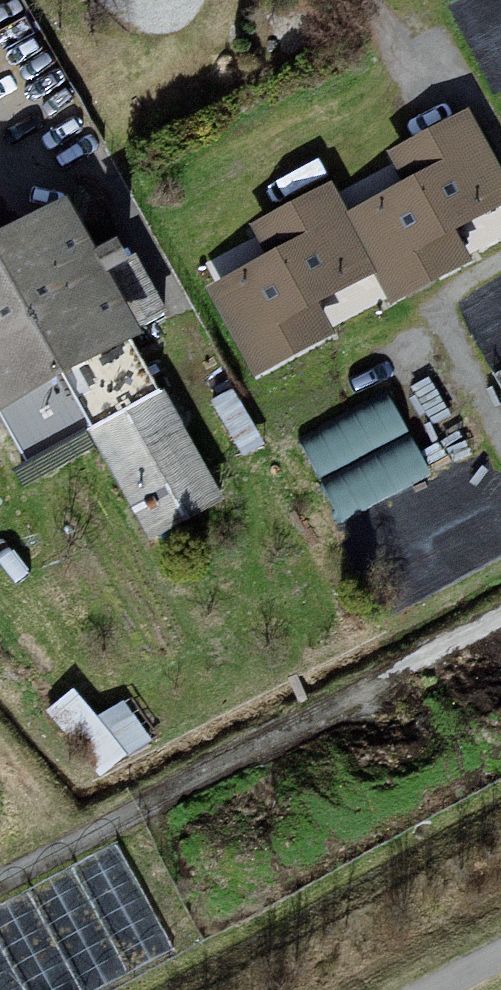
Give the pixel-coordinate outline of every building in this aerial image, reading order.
[(207,294),(256,386),(333,344),(315,312),(376,276),(399,310),(472,270),(460,231),(500,212),(500,169),(470,115),(388,163),(403,191),(348,220),(333,190),(250,231),(267,264),(207,294)] [(0,253),(0,422),(146,340),(73,211),(0,253)] [(165,381),(91,422),(152,533),(227,492),(165,381)] [(304,438),(344,513),(432,466),(392,391),(304,438)] [(127,691),(95,708),(81,683),(56,696),(95,768),(152,737),(127,691)] [(0,907),(0,989),(103,989),(180,948),(117,845),(0,907)]
